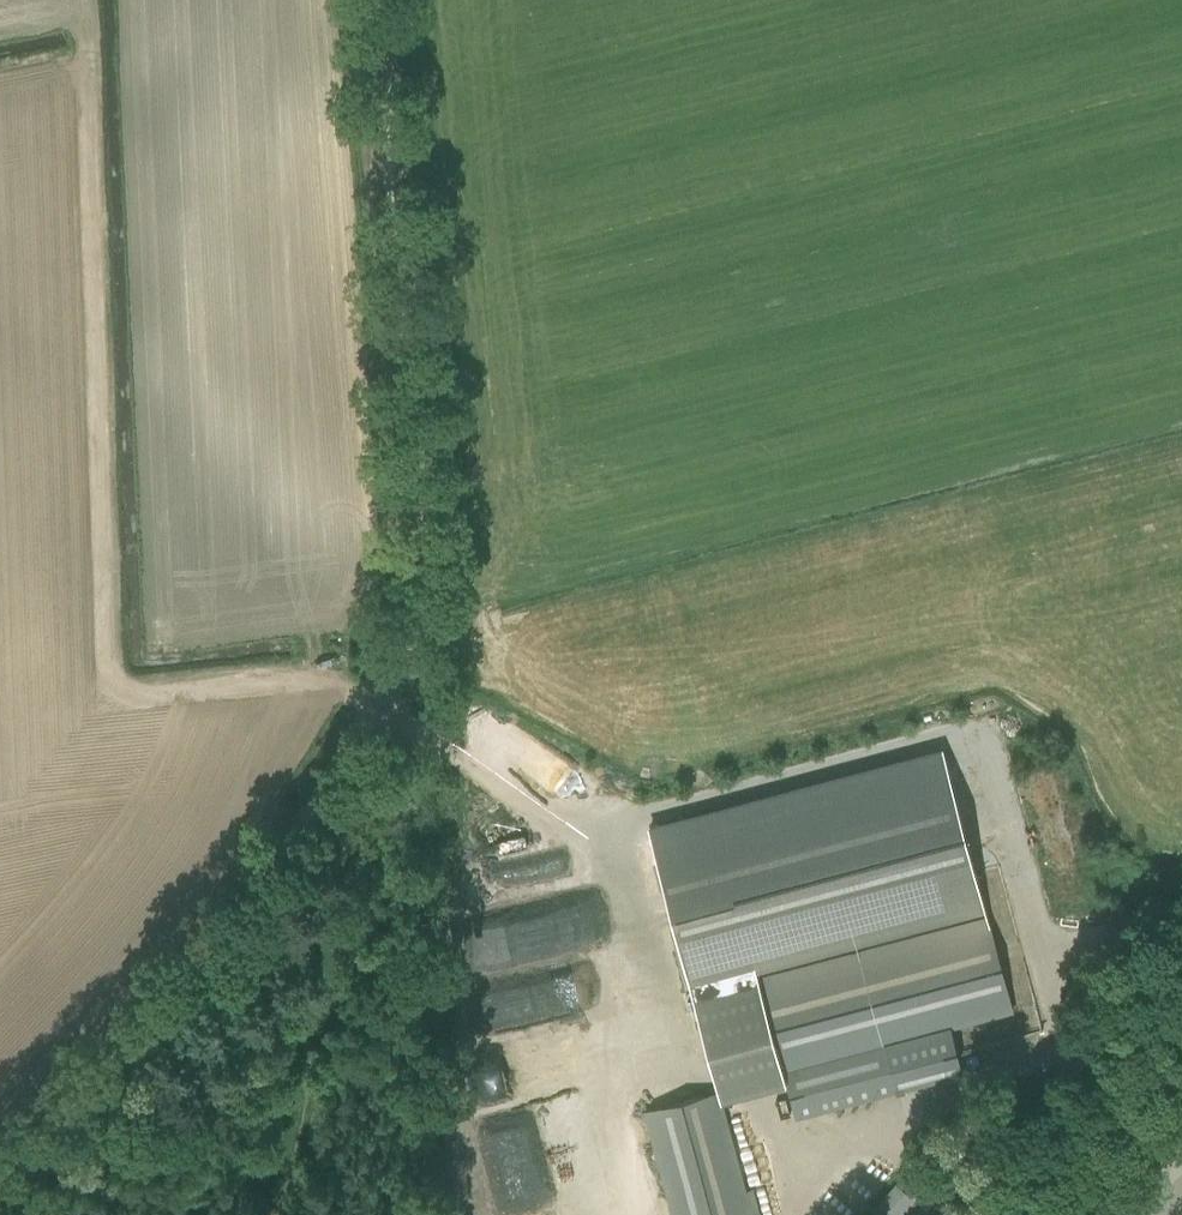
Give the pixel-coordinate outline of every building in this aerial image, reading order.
[(941,747),(647,825),(690,994),(718,1091),(720,1090),(723,1101),(785,1085),(782,1073),(784,1072),(790,1095),(796,1118),(961,1073),(957,1056),(949,1029),(1012,1012),(986,917),(757,980),(755,973),(985,911),(941,747)] [(643,1111),(671,1214),(761,1214),(753,1188),(747,1189),(723,1101),(720,1090),(718,1091),(643,1111)] [(539,1178),(506,1189),(511,1206),(501,1209),(503,1214),(548,1214),(550,1214),(539,1178)] [(877,1214),(898,1214),(912,1198),(895,1183),(871,1210),(877,1214)] [(1035,1204),(1040,1214),(1047,1214),(1056,1209),(1049,1195),(1035,1204)]
